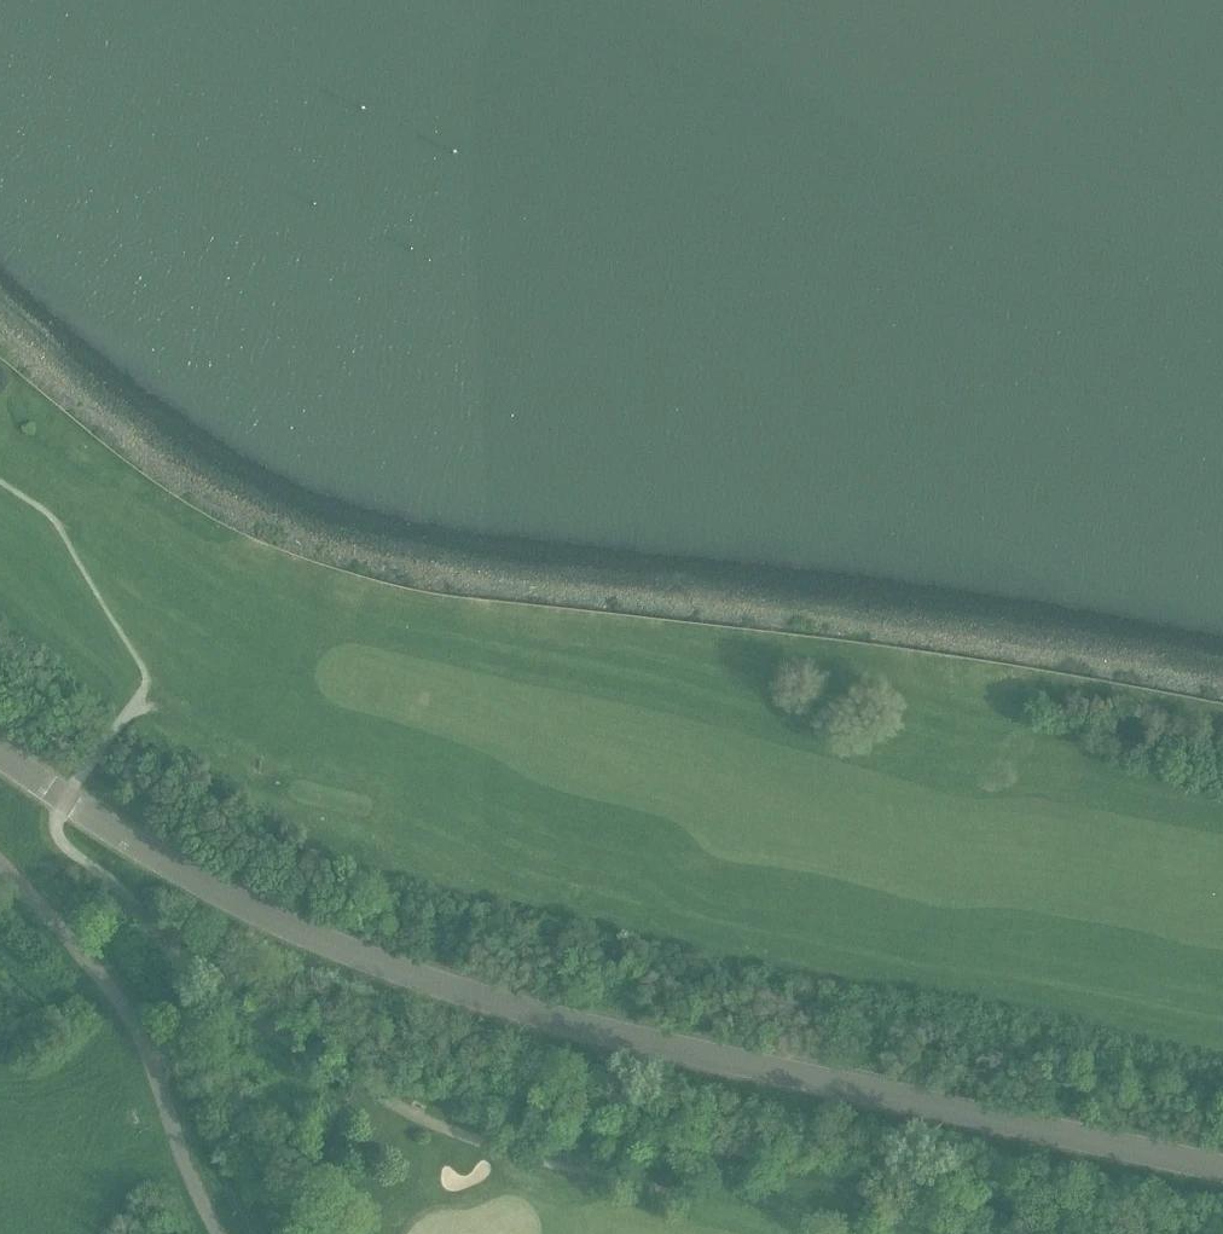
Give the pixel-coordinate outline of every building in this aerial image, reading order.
[(342,1083),(336,1092),(349,1100),(354,1090),(342,1083)]
